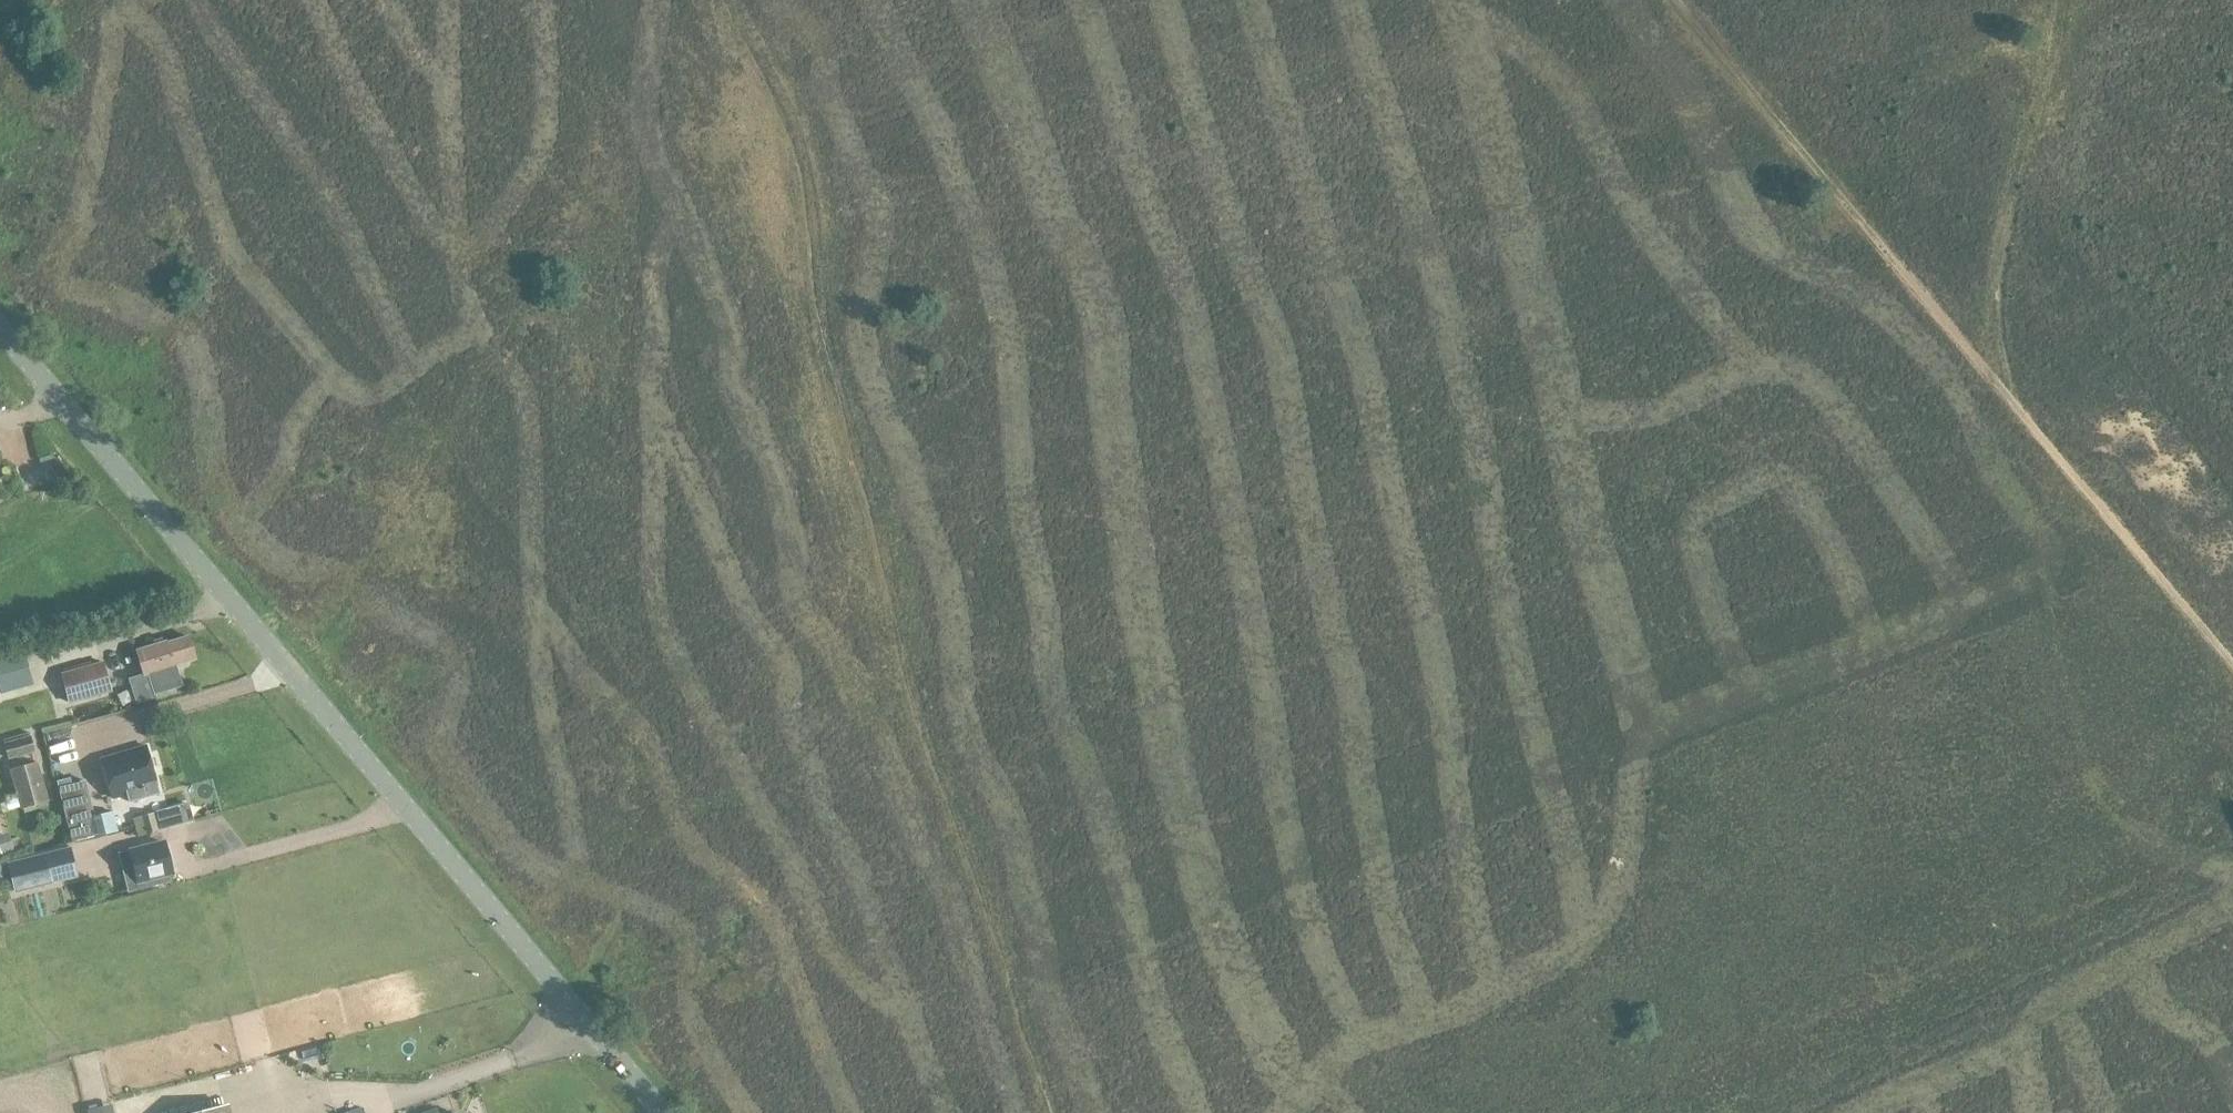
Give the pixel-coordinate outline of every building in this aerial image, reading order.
[(144,674),(152,671),(158,690),(185,683),(179,663),(199,658),(192,632),(169,639),(169,638),(136,647),(144,674)] [(104,660),(62,671),(71,702),(113,691),(104,660)] [(1,693),(33,683),(28,667),(0,676),(0,688),(1,693)] [(9,759),(35,752),(31,736),(4,743),(9,759)] [(147,747),(111,756),(112,758),(101,761),(112,797),(128,793),(129,801),(159,793),(147,747)] [(48,801),(37,761),(9,768),(20,809),(48,801)] [(71,778),(58,781),(72,841),(97,835),(93,816),(95,815),(87,780),(72,783),(71,778)] [(191,820),(215,814),(212,802),(188,808),(191,820)] [(95,815),(93,816),(97,835),(117,830),(112,811),(95,815)] [(136,837),(156,831),(151,812),(130,818),(136,837)] [(40,835),(43,852),(65,847),(62,831),(40,835)] [(172,872),(164,842),(149,846),(148,844),(132,848),(132,850),(119,853),(129,891),(169,880),(167,873),(172,872)] [(52,881),(76,875),(69,847),(45,853),(52,881)] [(53,883),(52,881),(45,854),(20,860),(27,890),(53,883)] [(338,1112),(364,1112),(361,1105),(338,1112)]
